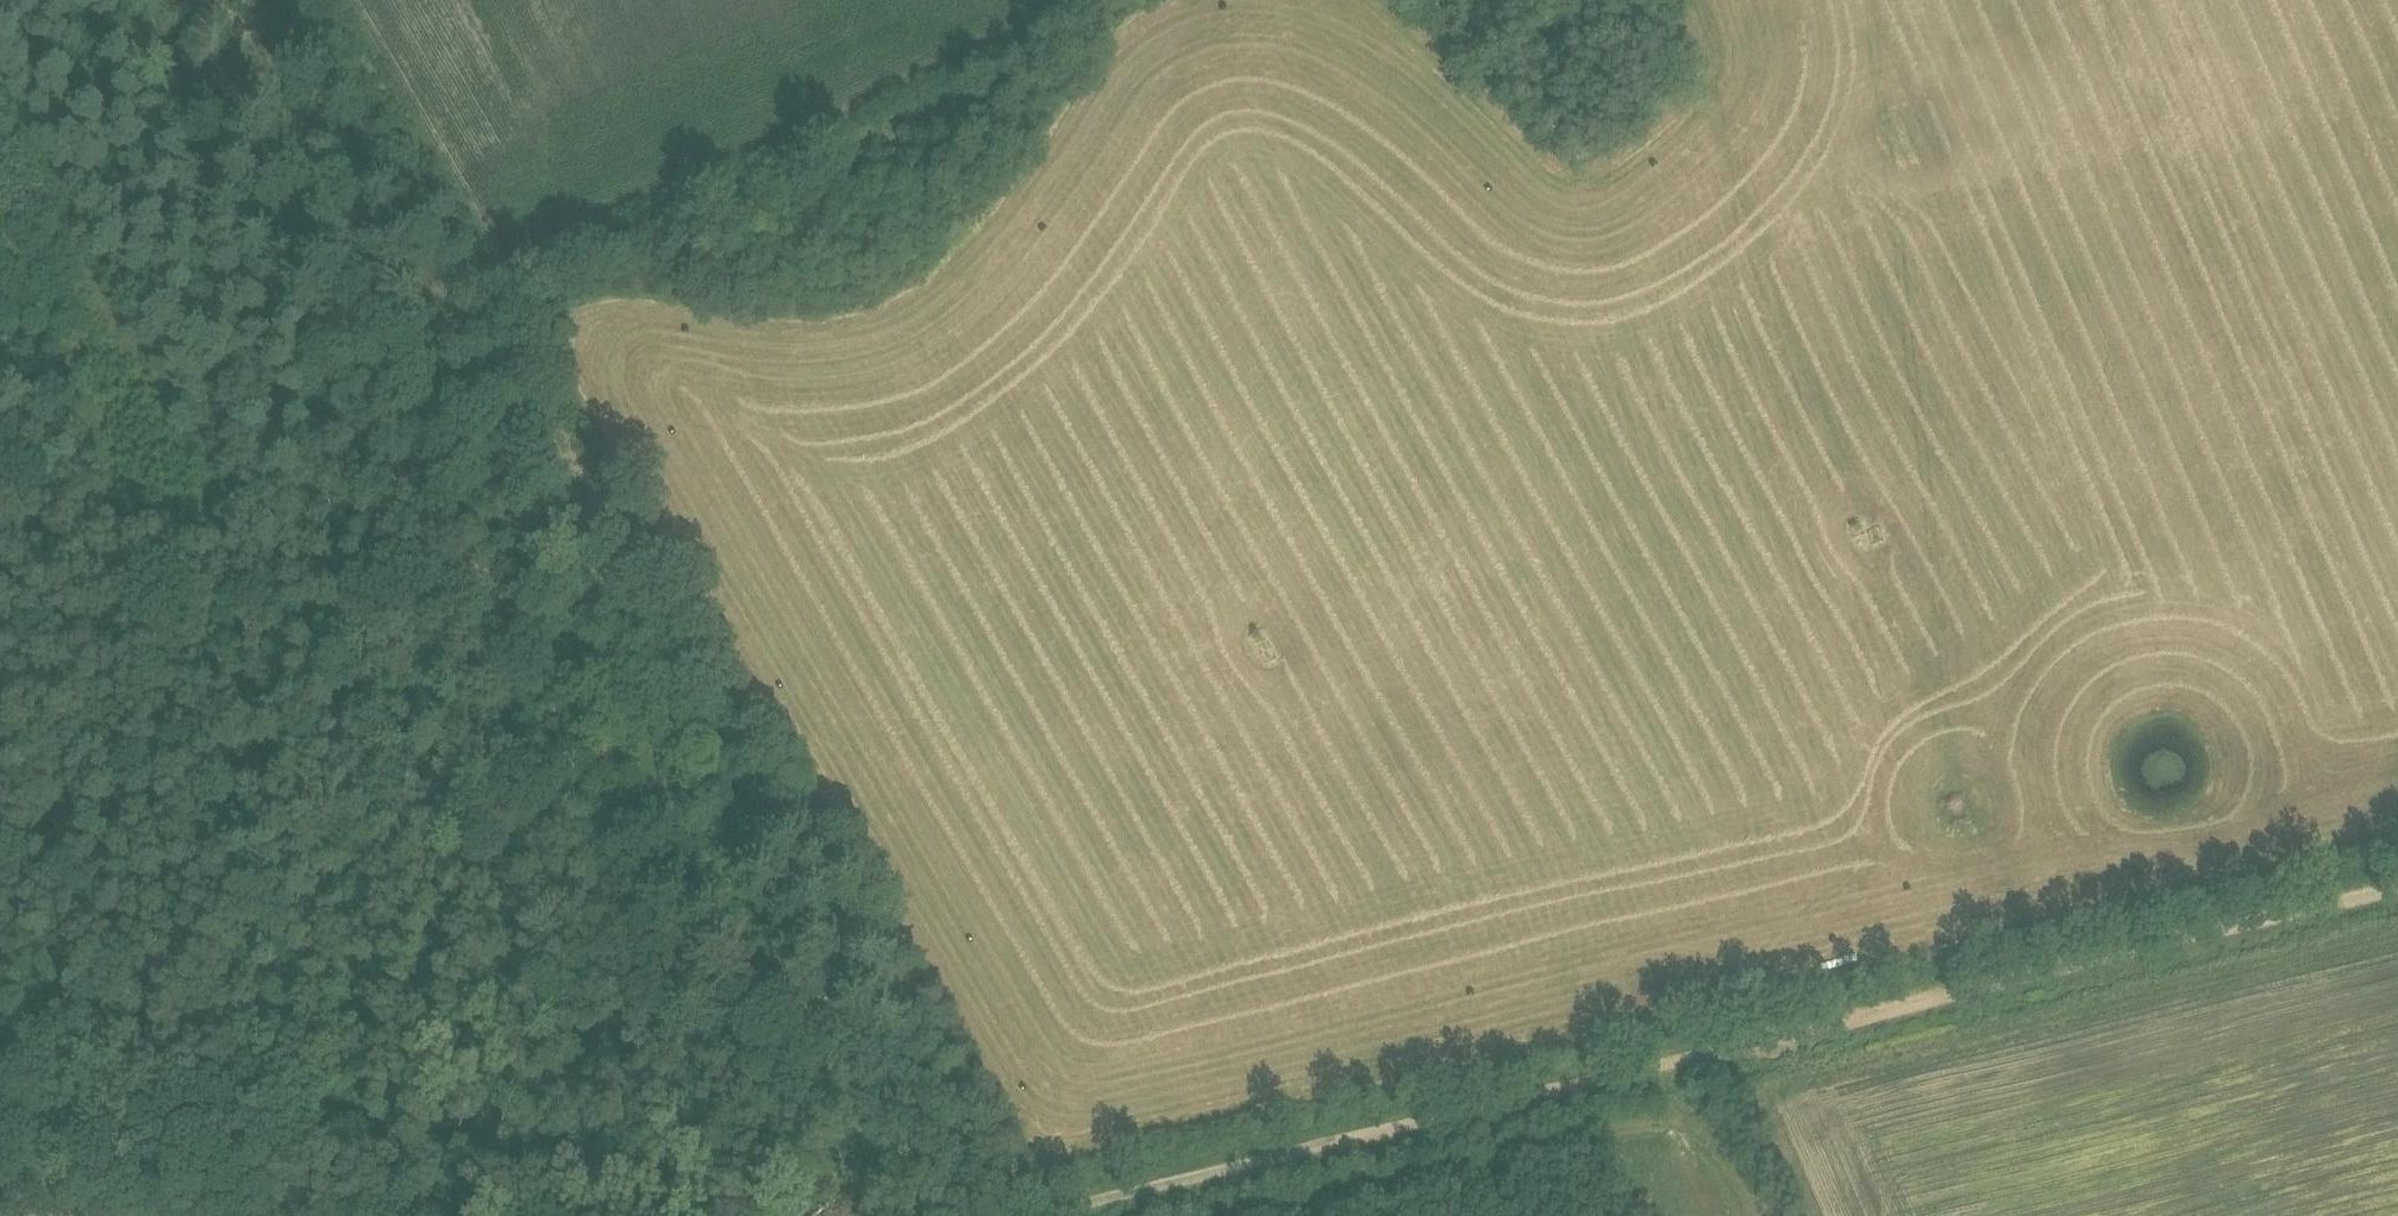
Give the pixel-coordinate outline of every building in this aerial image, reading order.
[(1732,1097),(1730,1089),(1719,1092),(1722,1100),(1732,1097)]
